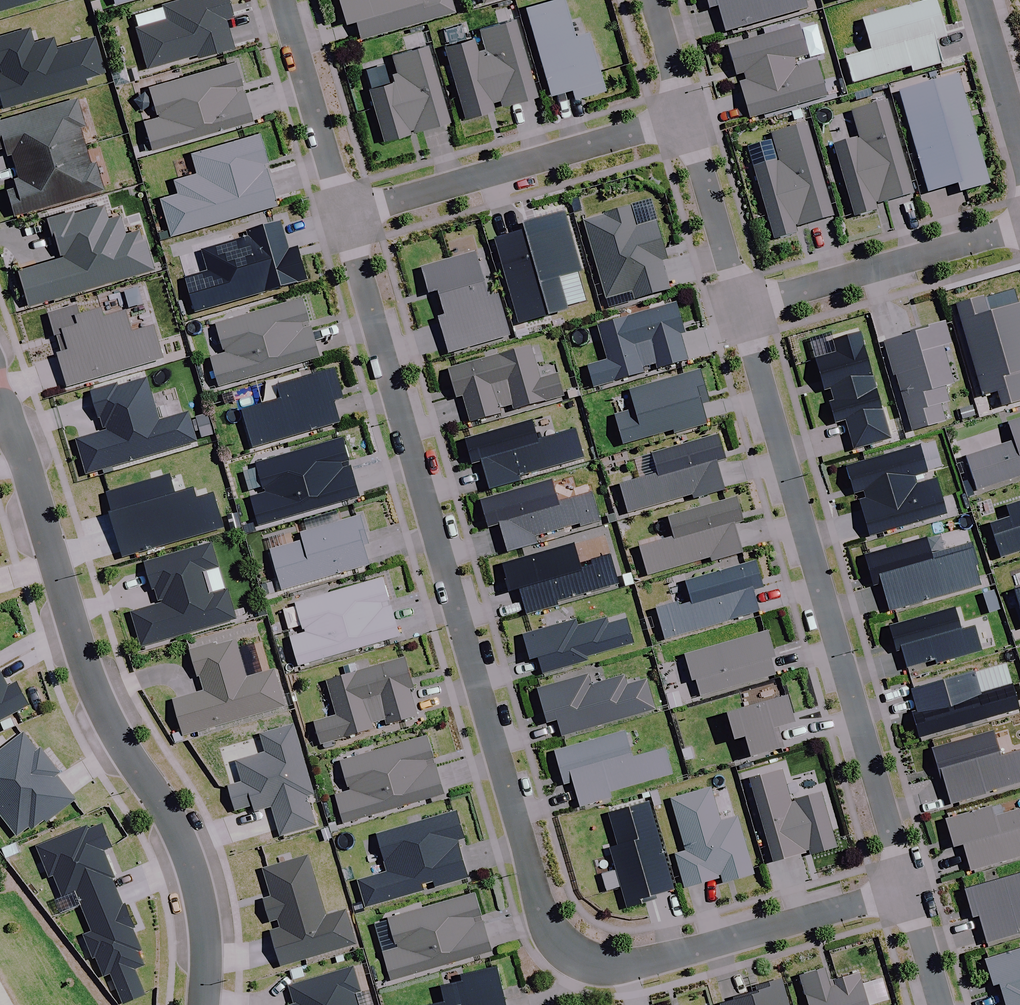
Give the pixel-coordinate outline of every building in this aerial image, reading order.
[(43,0),(0,0),(0,13),(43,0)] [(227,0),(181,0),(161,6),(165,20),(135,29),(146,69),(196,55),(197,59),(233,49),(224,21),(233,18),(227,0)] [(345,25),(354,23),(359,39),(453,12),(450,0),(338,0),(345,25)] [(524,10),(549,97),(571,91),(574,100),(603,92),(587,35),(573,39),(562,0),(560,0),(524,10)] [(709,9),(717,6),(725,33),(807,8),(804,0),(706,0),(709,9)] [(934,0),(929,0),(860,21),(869,51),(844,58),(852,83),(911,65),(912,71),(940,63),(933,40),(945,37),(934,0)] [(536,100),(514,21),(479,31),(485,53),(477,55),(473,41),(444,49),(465,120),(494,112),(491,104),(499,102),(501,110),(536,100)] [(797,25),(726,45),(735,76),(743,73),(746,82),(738,84),(748,119),(825,96),(814,61),(795,67),(792,59),(806,55),(797,25)] [(461,26),(444,31),(449,45),(465,40),(461,26)] [(0,37),(0,72),(0,73),(0,106),(1,109),(85,85),(84,79),(103,74),(93,39),(55,50),(52,39),(32,45),(27,29),(0,37)] [(368,91),(383,143),(449,124),(427,47),(391,57),(396,75),(391,77),(393,84),(368,91)] [(251,121),(234,64),(148,89),(157,119),(143,123),(151,151),(251,121)] [(956,74),(897,91),(927,192),(957,183),(959,191),(988,183),(956,74)] [(84,146),(79,128),(83,126),(76,100),(0,122),(0,149),(3,148),(6,157),(11,156),(14,167),(84,146)] [(832,145),(854,217),(876,210),(874,203),(913,192),(886,100),(851,111),(859,137),(832,145)] [(773,139),(747,147),(775,239),(795,233),(793,227),(832,215),(805,124),(771,133),(773,139)] [(267,164),(259,135),(191,155),(196,175),(173,182),(177,196),(160,201),(170,237),(275,207),(263,165),(267,164)] [(90,165),(84,146),(14,167),(18,179),(13,181),(15,189),(5,192),(13,217),(102,191),(94,164),(90,165)] [(106,221),(102,207),(72,216),(72,213),(46,220),(57,259),(17,271),(27,306),(152,270),(144,241),(140,242),(137,232),(125,236),(119,217),(106,221)] [(629,207),(583,221),(607,307),(668,290),(660,261),(665,260),(654,222),(635,227),(629,207)] [(587,300),(562,212),(520,224),(522,231),(493,239),(517,325),(566,311),(565,306),(587,300)] [(289,252),(281,224),(247,234),(249,240),(202,253),(208,274),(185,281),(195,315),(307,283),(297,250),(289,252)] [(473,253),(420,268),(427,293),(436,291),(443,317),(437,319),(447,353),(508,336),(497,296),(486,299),(473,253)] [(955,305),(982,395),(996,391),(1001,406),(1019,401),(1019,307),(1014,287),(955,305)] [(318,358),(301,300),(214,325),(223,355),(209,359),(217,387),(318,358)] [(683,333),(674,304),(596,326),(606,361),(587,367),(593,388),(643,373),(641,367),(654,364),(655,370),(686,361),(678,334),(683,333)] [(58,357),(67,390),(163,362),(154,330),(132,336),(126,316),(104,322),(102,313),(79,319),(76,309),(50,317),(62,356),(58,357)] [(950,343),(944,322),(910,332),(911,334),(883,342),(893,376),(895,376),(911,431),(944,421),(939,404),(947,402),(943,387),(952,384),(941,346),(950,343)] [(890,439),(858,333),(832,341),(836,353),(815,360),(824,390),(830,389),(834,401),(828,403),(834,423),(845,420),(853,450),(890,439)] [(528,346),(446,369),(455,398),(461,396),(469,423),(500,414),(498,408),(511,405),(513,411),(562,397),(556,375),(538,380),(528,346)] [(341,398),(332,370),(275,386),(279,400),(240,411),(251,448),(338,423),(331,401),(341,398)] [(708,403),(698,370),(628,390),(634,410),(614,416),(622,445),(673,430),(674,433),(706,424),(700,405),(708,403)] [(84,474),(196,442),(188,415),(159,424),(146,379),(117,387),(116,384),(89,392),(101,432),(74,440),(84,474)] [(205,413),(194,417),(200,438),(212,435),(205,413)] [(976,490),(1019,476),(1019,420),(1007,424),(1013,442),(965,458),(976,490)] [(530,422),(464,441),(470,464),(479,461),(487,490),(518,481),(517,476),(582,458),(574,430),(536,441),(530,422)] [(724,460),(717,436),(650,455),(655,473),(618,483),(627,513),(691,495),(692,499),(723,490),(715,462),(724,460)] [(249,498),(257,526),(358,497),(341,439),(255,464),(264,494),(249,498)] [(918,446),(844,466),(852,494),(863,491),(865,500),(858,502),(868,536),(945,515),(935,479),(915,485),(913,477),(926,473),(918,446)] [(166,475),(104,493),(110,513),(107,514),(120,558),(221,528),(211,494),(193,499),(190,489),(172,495),(166,475)] [(549,481),(478,501),(486,528),(498,525),(506,553),(535,544),(534,540),(580,527),(599,522),(591,493),(555,503),(549,481)] [(742,522),(735,498),(667,517),(673,538),(638,548),(646,576),(740,549),(733,525),(742,522)] [(1000,559),(1019,552),(1019,503),(1006,507),(1009,519),(989,525),(1000,559)] [(269,551),(280,591),(367,566),(361,547),(367,545),(358,516),(299,533),(301,542),(269,551)] [(888,611),(980,586),(974,566),(976,565),(972,549),(931,560),(925,539),(863,557),(872,587),(881,584),(888,611)] [(140,647),(234,620),(219,568),(216,569),(209,544),(142,564),(150,590),(153,589),(157,605),(130,613),(140,647)] [(571,544),(500,564),(508,591),(518,589),(525,615),(556,606),(555,602),(616,585),(608,556),(590,561),(592,567),(579,571),(571,544)] [(762,589),(754,561),(684,582),(690,603),(677,607),(675,603),(655,609),(664,640),(758,613),(752,591),(762,589)] [(289,639),(297,666),(397,637),(387,602),(389,601),(383,579),(294,604),(303,635),(289,639)] [(953,609),(888,627),(895,652),(901,650),(906,668),(935,660),(936,664),(980,652),(974,628),(960,631),(953,609)] [(574,621),(521,636),(528,661),(536,658),(541,673),(585,661),(584,658),(632,644),(625,621),(606,626),(604,619),(576,628),(574,621)] [(767,632),(683,656),(691,681),(695,680),(699,696),(774,675),(769,659),(774,658),(767,632)] [(170,700),(181,737),(283,707),(272,669),(245,677),(234,640),(216,645),(215,642),(187,651),(195,678),(198,677),(202,691),(170,700)] [(311,723),(318,746),(372,730),(370,725),(383,721),(384,726),(416,716),(408,690),(413,689),(403,658),(324,682),(335,716),(311,723)] [(912,713),(919,739),(1018,710),(1011,686),(979,695),(973,673),(911,692),(917,712),(912,713)] [(560,737),(653,710),(645,681),(625,687),(622,677),(589,687),(586,676),(535,690),(545,723),(556,720),(560,737)] [(27,707),(14,683),(6,688),(0,677),(0,721),(27,707)] [(791,724),(783,699),(724,715),(731,742),(741,739),(747,759),(782,749),(776,728),(791,724)] [(269,808),(279,837),(314,827),(306,797),(312,796),(292,725),(258,735),(263,753),(234,761),(240,783),(225,787),(233,812),(250,807),(252,813),(269,808)] [(623,732),(554,752),(563,785),(571,783),(578,808),(611,799),(609,793),(670,775),(663,750),(630,759),(623,732)] [(931,749),(940,781),(942,780),(949,804),(1019,783),(1019,751),(1000,757),(992,732),(931,749)] [(0,751),(0,817),(15,837),(28,827),(30,830),(43,820),(44,822),(73,800),(54,776),(57,773),(38,749),(35,751),(22,734),(0,751)] [(333,795),(341,825),(442,796),(434,764),(426,767),(425,762),(432,759),(426,736),(337,763),(346,791),(333,795)] [(781,770),(748,780),(772,863),(808,853),(809,855),(835,848),(820,794),(791,803),(781,770)] [(722,884),(753,876),(736,817),(720,822),(710,789),(670,800),(685,852),(675,855),(684,888),(720,878),(722,884)] [(647,802),(607,814),(617,847),(610,849),(627,908),(655,900),(654,896),(672,891),(647,802)] [(945,821),(953,848),(962,846),(970,873),(1019,858),(1019,820),(1017,811),(993,818),(990,808),(945,821)] [(463,840),(455,812),(374,835),(384,873),(356,881),(364,909),(467,879),(457,842),(463,840)] [(62,897),(73,892),(82,913),(117,899),(109,879),(112,878),(101,852),(109,848),(100,826),(86,831),(85,827),(35,847),(48,878),(53,876),(62,897)] [(268,932),(279,969),(354,945),(344,911),(325,916),(306,856),(261,869),(269,897),(261,900),(268,924),(275,921),(277,928),(268,932)] [(964,891),(972,918),(978,916),(986,943),(1017,934),(1016,930),(1019,929),(1019,875),(964,891)] [(388,983),(490,953),(473,894),(386,920),(394,948),(380,953),(388,983)] [(117,899),(82,913),(90,933),(82,936),(92,960),(94,959),(102,977),(108,975),(120,1004),(126,1004),(143,998),(132,972),(142,968),(136,953),(139,952),(117,899)] [(984,961),(992,987),(998,986),(1004,1004),(1019,1004),(1019,950),(984,961)] [(353,995),(359,993),(352,968),(287,986),(292,1004),(291,1004),(356,1004),(353,995)] [(495,969),(458,977),(460,983),(438,988),(441,1002),(431,1004),(503,1004),(495,969)] [(798,977),(806,1004),(866,1004),(857,974),(827,983),(823,970),(798,977)] [(780,981),(755,988),(756,993),(732,1000),(733,1003),(724,1004),(787,1004),(780,981)]
